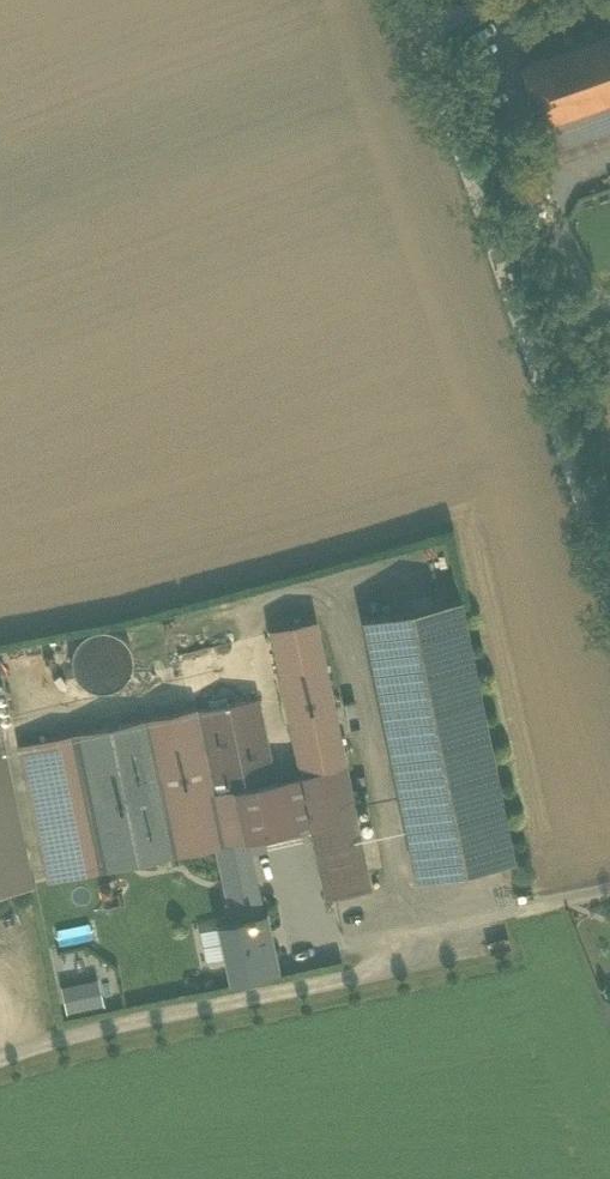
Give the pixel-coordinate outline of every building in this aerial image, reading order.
[(544,120),(549,118),(609,96),(609,32),(524,63),(544,120)] [(549,118),(563,159),(609,143),(609,96),(549,118)] [(365,619),(418,878),(512,858),(459,600),(365,619)] [(270,631),(300,774),(344,765),(314,622),(270,631)] [(76,643),(71,666),(84,687),(107,692),(128,679),(133,656),(120,635),(97,630),(76,643)] [(257,697),(196,710),(224,843),(241,839),(310,825),(355,815),(344,765),(300,774),(275,779),(257,697)] [(174,853),(216,845),(224,843),(196,710),(196,708),(146,718),(174,853)] [(73,733),(101,868),(174,853),(146,718),(73,733)] [(31,883),(0,733),(0,889),(31,883)] [(101,868),(73,733),(20,744),(47,879),(101,868)] [(355,815),(310,825),(325,896),(370,887),(355,815)] [(216,845),(222,873),(247,868),(241,839),(224,843),(216,845)] [(222,873),(232,921),(263,914),(257,889),(252,891),(247,868),(222,873)] [(228,956),(232,977),(273,969),(266,935),(269,934),(265,914),(263,914),(232,921),(223,923),(224,924),(230,955),(228,956)] [(230,955),(224,924),(200,929),(206,960),(228,956),(230,955)] [(98,978),(60,986),(66,1013),(103,1005),(98,978)]
